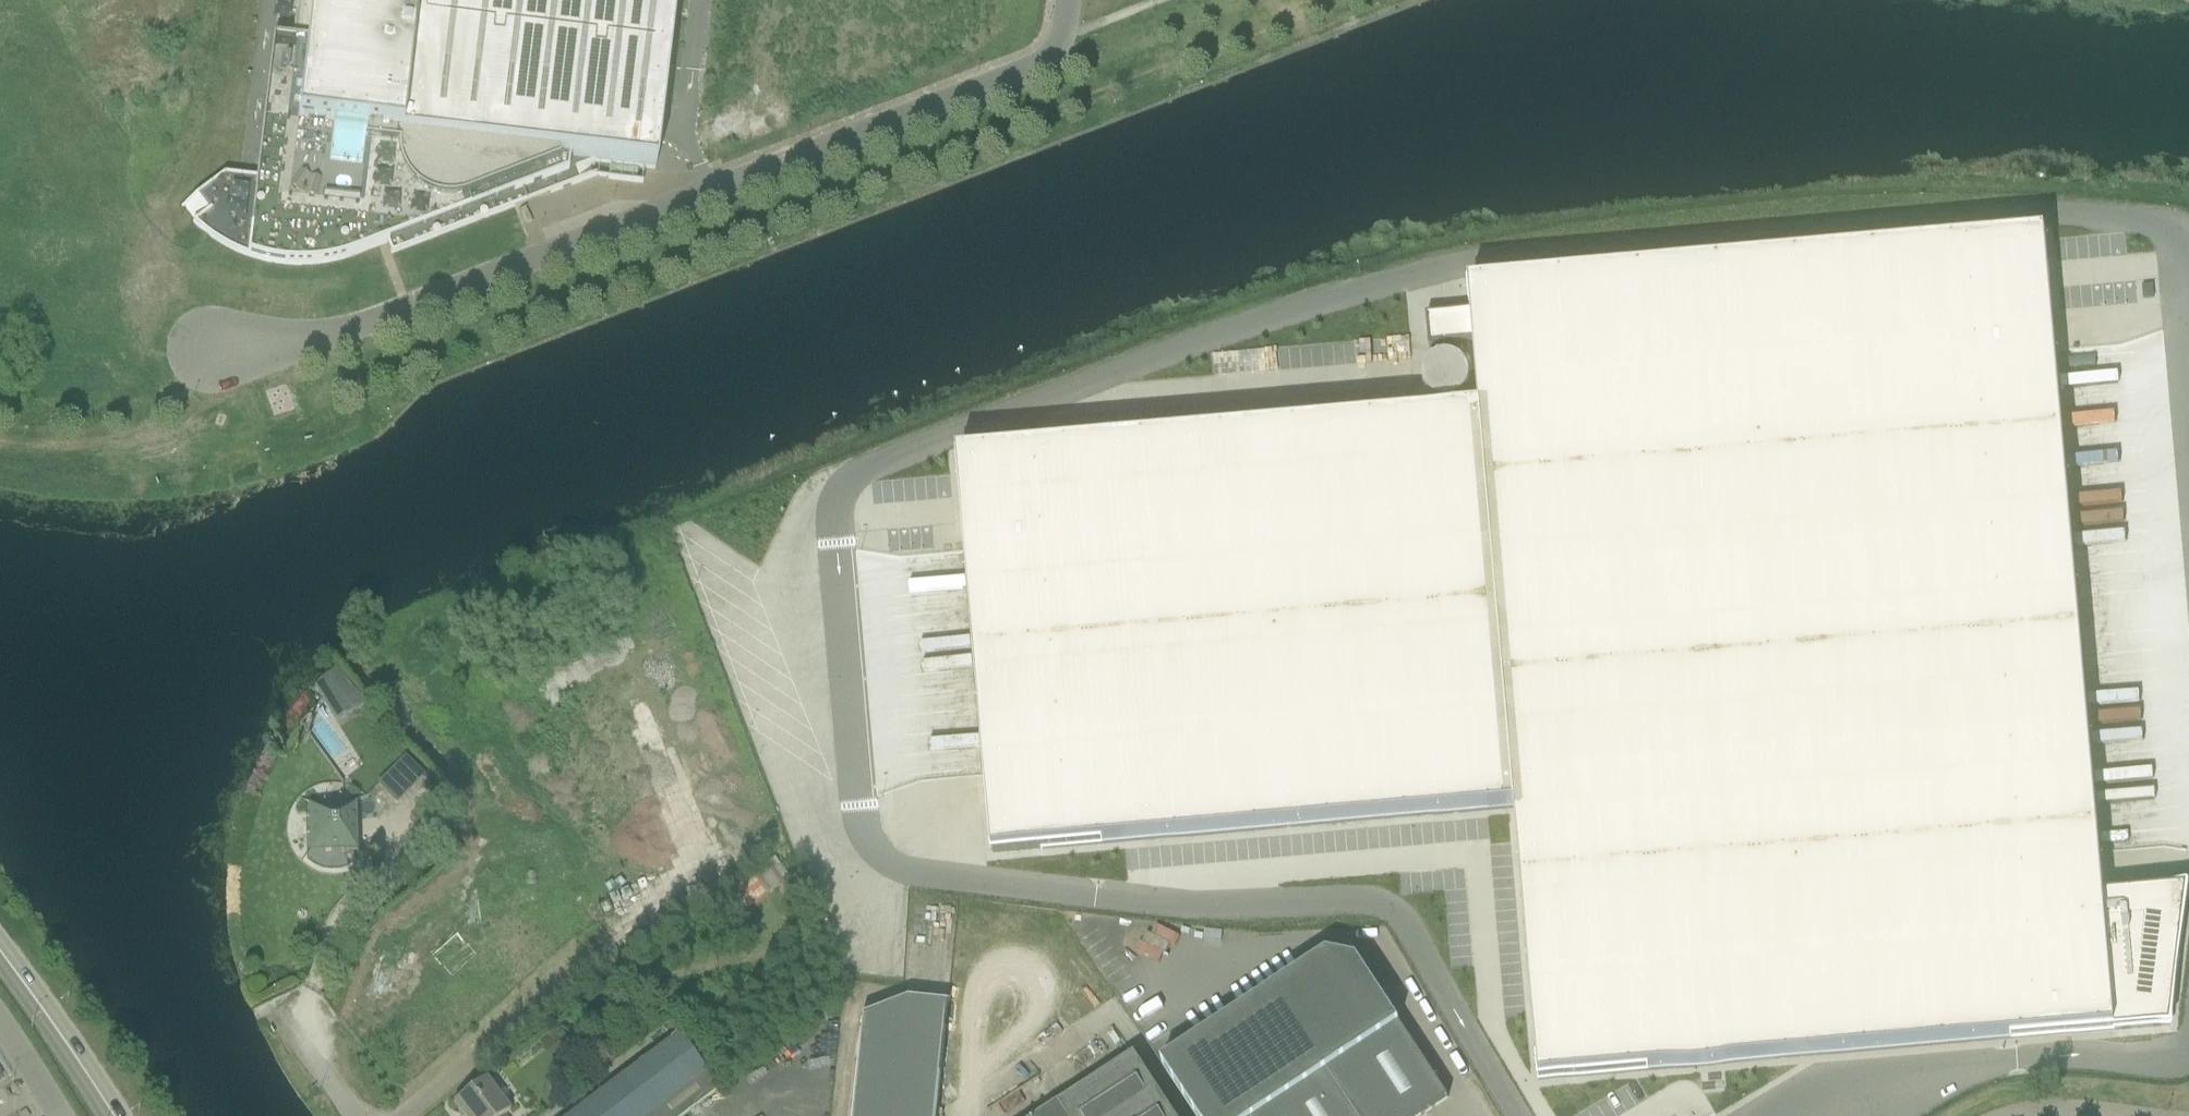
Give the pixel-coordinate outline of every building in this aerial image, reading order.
[(354,257),(386,244),(391,255),(431,240),(514,208),(514,207),(513,208),(515,190),(549,194),(550,194),(595,177),(595,175),(594,176),(590,166),(595,164),(597,164),(644,170),(654,171),(660,120),(665,82),(675,0),(296,0),(291,42),(272,41),(262,127),(246,257),(250,259),(253,260),(256,261),(259,262),(263,262),(266,263),(269,264),(272,264),(276,265),(279,265),(282,266),(286,266),(289,267),(293,267),(296,267),(300,267),(304,267),(308,267),(312,266),(316,266),(320,265),(324,265),(327,264),(331,263),(335,263),(339,262),(343,261),(347,259),(350,258),(354,257)] [(191,241),(243,242),(245,182),(185,181),(185,210),(191,210),(191,241)] [(1005,451),(958,455),(966,551),(965,551),(985,779),(986,779),(993,854),(1041,850),(1041,851),(1514,809),(1538,1081),(2169,1026),(2185,889),(2102,896),(2098,856),(2099,856),(2054,350),(2044,236),(1996,240),(1996,239),(1468,285),(1471,312),(1426,316),(1428,349),(1474,345),(1479,409),(1005,451)] [(313,678),(327,718),(356,708),(341,668),(313,678)] [(351,845),(350,822),(350,808),(308,809),(309,851),(345,850),(345,845),(351,845)] [(1446,1100),(1357,963),(1325,955),(1160,1063),(1195,1115),(1422,1115),(1446,1100)] [(948,1005),(904,1001),(860,1018),(850,1115),(937,1115),(948,1005)] [(718,1091),(691,1054),(677,1036),(572,1115),(685,1115),(718,1091)] [(1136,1057),(1045,1115),(1175,1115),(1136,1057)] [(509,1112),(485,1080),(453,1104),(462,1115),(504,1115),(509,1112)]
